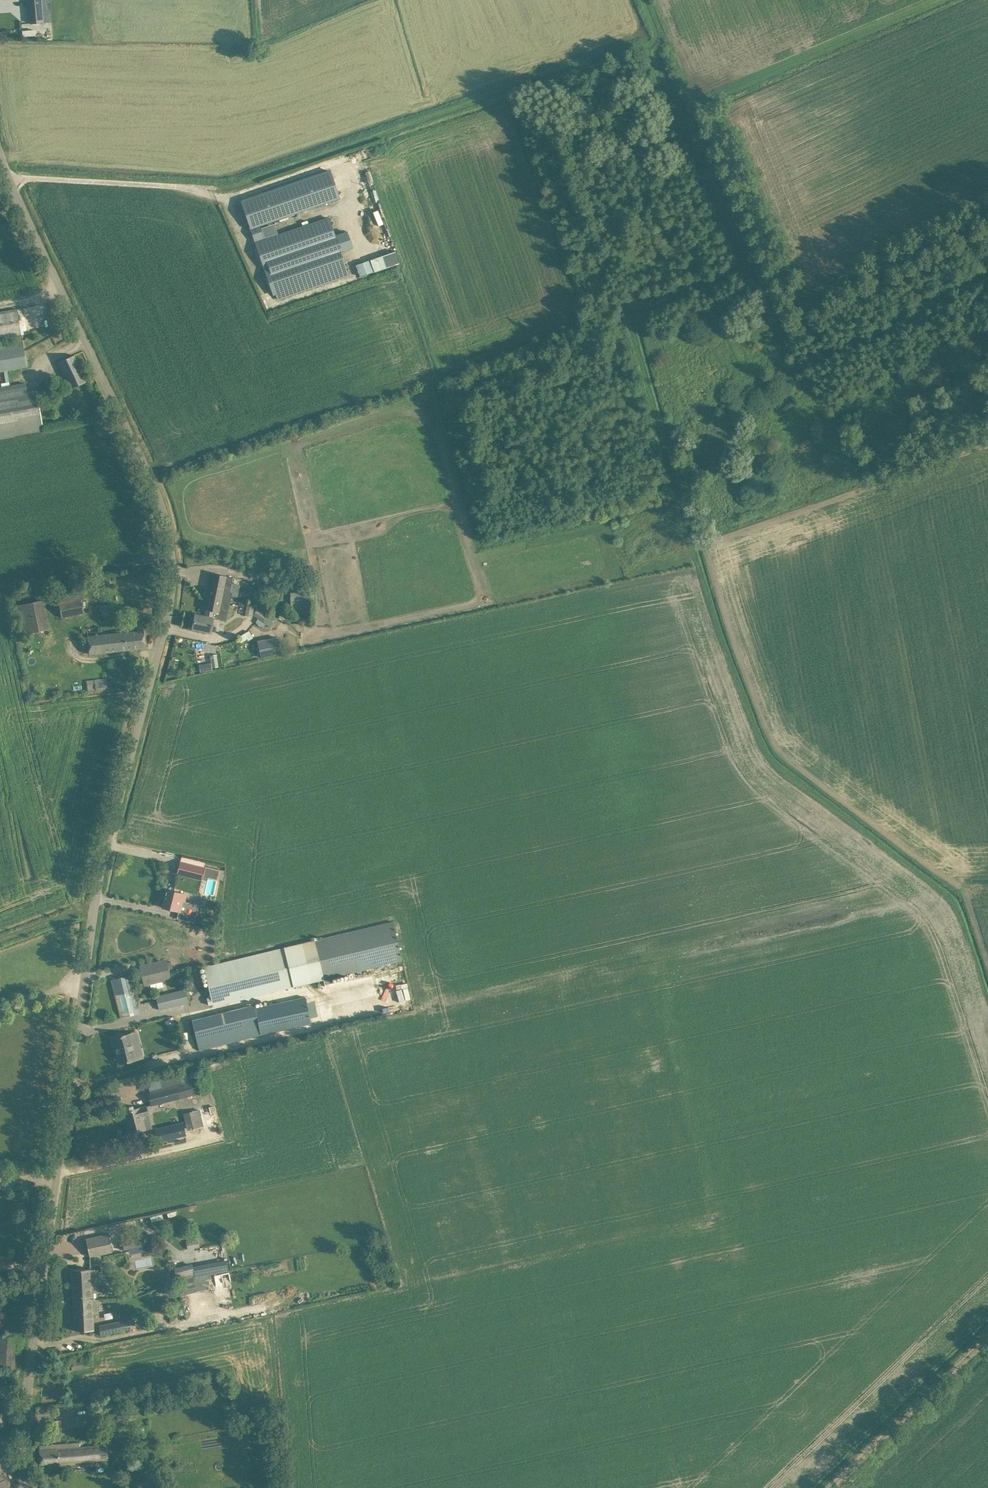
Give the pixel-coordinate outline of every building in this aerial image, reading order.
[(33,16),(33,23),(43,22),(43,15),(41,0),(27,0),(29,16),(33,16)] [(304,179),(241,201),(244,210),(250,228),(273,295),(346,269),(340,251),(352,247),(346,232),(335,236),(328,217),(264,240),(260,225),(314,206),(340,197),(338,191),(333,177),(332,176),(330,170),(304,179)] [(358,276),(398,262),(393,249),(354,263),(358,276)] [(7,311),(0,312),(0,371),(3,370),(7,369),(27,366),(23,342),(17,309),(7,311)] [(74,355),(65,359),(58,362),(71,389),(86,382),(74,355)] [(43,430),(43,429),(43,428),(43,426),(36,390),(27,392),(26,383),(10,386),(2,387),(0,388),(0,437),(43,430)] [(213,573),(207,602),(229,606),(229,603),(232,591),(230,591),(232,577),(223,575),(213,573)] [(254,593),(252,603),(261,605),(262,603),(268,604),(270,595),(271,595),(273,585),(266,584),(266,586),(258,585),(256,594),(254,593)] [(80,591),(57,595),(61,617),(84,612),(84,611),(81,598),(80,591)] [(16,606),(22,634),(49,627),(43,600),(16,606)] [(246,607),(245,615),(252,616),(254,604),(247,603),(247,602),(239,600),(238,606),(246,607)] [(195,614),(192,628),(210,632),(210,631),(212,631),(214,625),(211,625),(212,618),(216,619),(217,613),(227,615),(229,606),(207,602),(205,609),(206,610),(205,616),(195,614)] [(99,605),(101,616),(110,614),(107,603),(99,605)] [(260,605),(253,614),(258,618),(263,622),(270,613),(260,605)] [(98,634),(87,636),(89,654),(135,649),(145,648),(143,630),(133,631),(98,634)] [(238,635),(241,641),(251,636),(248,631),(238,635)] [(277,637),(257,641),(261,658),(280,653),(277,637)] [(211,663),(199,664),(200,671),(212,669),(211,663)] [(86,681),(88,692),(107,689),(106,678),(86,681)] [(180,862),(177,873),(202,880),(202,879),(203,876),(208,877),(217,880),(220,870),(205,866),(205,868),(204,868),(180,862)] [(181,893),(179,893),(167,889),(162,907),(179,911),(177,918),(194,922),(195,916),(196,916),(197,912),(199,905),(179,900),(181,893)] [(210,965),(204,967),(211,996),(207,997),(208,1005),(213,1003),(214,1006),(312,982),(323,979),(329,978),(363,969),(402,960),(392,921),(354,930),(318,939),(317,939),(314,940),(302,943),(220,963),(210,965)] [(167,959),(150,963),(140,966),(145,984),(171,978),(167,959)] [(111,979),(121,1017),(139,1012),(130,975),(111,979)] [(185,989),(157,995),(160,1009),(188,1002),(185,989)] [(198,1049),(311,1022),(304,995),(255,1007),(254,1004),(191,1019),(198,1049)] [(171,1016),(165,1021),(170,1028),(177,1022),(171,1016)] [(136,1032),(129,1033),(122,1035),(120,1034),(115,1035),(114,1037),(112,1038),(114,1049),(116,1049),(117,1052),(120,1063),(136,1059),(143,1057),(136,1032)] [(152,1092),(147,1094),(151,1106),(197,1093),(194,1081),(188,1083),(185,1072),(149,1081),(152,1092)] [(146,1106),(133,1109),(124,1112),(129,1133),(145,1129),(142,1115),(148,1113),(146,1106)] [(198,1109),(184,1113),(189,1129),(202,1125),(200,1117),(198,1109)] [(158,1141),(185,1135),(182,1122),(155,1129),(158,1140),(158,1141)] [(142,1233),(121,1238),(124,1250),(141,1246),(139,1239),(144,1238),(142,1233)] [(113,1251),(109,1234),(86,1239),(90,1256),(113,1251)] [(198,1239),(186,1241),(188,1249),(199,1247),(198,1239)] [(138,1267),(155,1264),(153,1255),(137,1258),(138,1267)] [(192,1263),(175,1267),(176,1273),(177,1277),(178,1280),(193,1277),(195,1276),(194,1270),(193,1266),(192,1263)] [(82,1269),(72,1269),(73,1300),(97,1298),(97,1286),(96,1282),(98,1282),(98,1268),(96,1268),(90,1268),(82,1269)] [(193,1277),(178,1280),(181,1294),(196,1291),(195,1283),(193,1277)] [(97,1298),(73,1300),(75,1331),(85,1330),(93,1330),(92,1314),(98,1314),(97,1298)] [(125,1319),(98,1326),(100,1335),(127,1329),(127,1328),(136,1327),(134,1319),(125,1320),(125,1319)] [(13,1368),(15,1337),(0,1336),(0,1367),(13,1368)] [(11,1420),(0,1400),(0,1425),(11,1420)] [(59,1421),(58,1421),(48,1421),(48,1434),(59,1434),(59,1421)] [(8,1439),(0,1441),(0,1442),(1,1448),(10,1446),(8,1439)] [(80,1442),(49,1444),(39,1445),(41,1464),(108,1459),(106,1444),(80,1446),(80,1442)] [(6,1487),(9,1486),(4,1473),(1,1474),(0,1472),(0,1487),(7,1487),(6,1487)]
